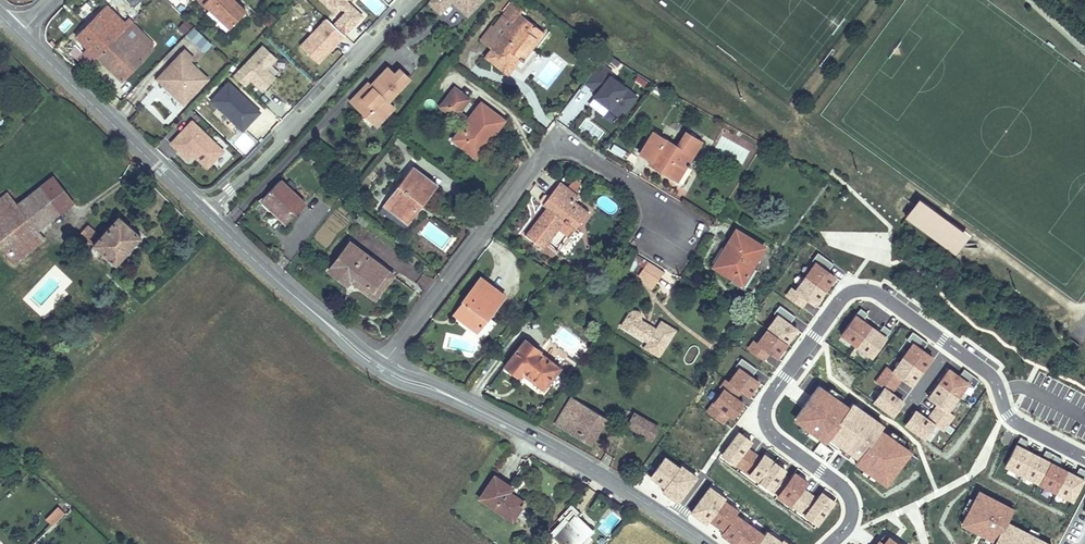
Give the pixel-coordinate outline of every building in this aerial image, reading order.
[(133,8),(142,0),(125,0),(133,8)] [(203,4),(229,28),(245,11),(233,0),(207,0),(203,4)] [(335,12),(341,6),(346,11),(334,25),(344,35),(362,16),(352,6),(351,7),(345,2),(347,0),(322,0),(335,12)] [(426,4),(440,18),(451,5),(468,20),(487,0),(430,0),(426,4)] [(493,65),(506,75),(519,59),(516,57),(521,51),(523,53),(530,43),(533,45),(543,32),(518,13),(522,8),(512,1),(491,27),(490,26),(479,40),(491,49),(500,56),(493,65)] [(106,5),(97,14),(108,23),(116,15),(106,5)] [(168,30),(182,15),(172,6),(158,20),(168,30)] [(108,23),(97,14),(76,36),(121,80),(151,49),(149,48),(131,30),(135,26),(127,18),(123,22),(116,15),(108,23)] [(334,25),(327,18),(300,46),(318,63),(344,35),(334,25)] [(177,27),(184,33),(191,25),(184,19),(177,27)] [(153,44),(135,26),(131,30),(149,48),(153,44)] [(204,52),(211,44),(192,26),(184,34),(204,52)] [(530,43),(523,53),(525,55),(533,45),(530,43)] [(263,45),(234,76),(245,86),(251,79),(263,91),(275,78),(266,69),(276,58),(263,45)] [(148,86),(176,113),(208,78),(190,61),(193,58),(184,49),(148,86)] [(500,56),(491,49),(484,58),(493,65),(500,56)] [(613,76),(601,66),(585,86),(594,93),(589,100),(595,105),(597,103),(619,122),(639,98),(611,78),(613,76)] [(355,106),(366,116),(371,111),(381,119),(393,107),(386,101),(408,78),(397,69),(393,74),(386,68),(369,85),(367,83),(355,96),(360,100),(355,106)] [(236,89),(228,82),(211,101),(243,131),(260,112),(245,98),(243,99),(235,91),(236,89)] [(441,106),(454,116),(468,98),(455,88),(441,106)] [(236,89),(235,91),(243,99),(245,98),(236,89)] [(350,102),(355,106),(360,100),(355,96),(350,102)] [(453,140),(472,154),(486,136),(489,139),(503,120),(481,104),(453,140)] [(381,119),(371,111),(366,116),(375,125),(381,119)] [(192,121),(171,143),(188,160),(193,154),(195,152),(198,156),(197,158),(207,168),(223,151),(192,121)] [(677,146),(653,132),(639,152),(652,160),(650,163),(677,180),(675,182),(680,186),(691,168),(689,167),(690,164),(687,162),(701,140),(686,131),(677,146)] [(489,139),(486,136),(472,154),(475,157),(489,139)] [(612,144),(609,150),(626,157),(629,151),(612,144)] [(425,181),(427,178),(412,166),(385,200),(407,217),(415,207),(412,205),(417,200),(422,204),(435,188),(425,181)] [(14,264),(24,257),(16,247),(36,231),(73,202),(53,178),(17,205),(8,193),(0,199),(0,246),(14,264)] [(427,178),(425,181),(435,188),(437,185),(427,178)] [(543,249),(560,226),(564,222),(573,229),(587,211),(572,200),(577,194),(574,192),(580,184),(573,178),(566,187),(559,181),(542,204),(546,207),(525,235),(543,249)] [(280,180),(263,199),(274,209),(272,211),(281,220),(291,210),(295,214),(304,203),(280,180)] [(274,209),(263,199),(261,201),(272,211),(274,209)] [(407,217),(385,200),(381,205),(407,224),(422,204),(417,200),(412,205),(415,207),(407,217)] [(920,200),(915,206),(935,221),(933,223),(941,229),(943,226),(963,241),(967,235),(920,200)] [(935,221),(915,206),(906,217),(954,253),(963,241),(943,226),(941,229),(933,223),(935,221)] [(291,210),(281,220),(285,224),(295,214),(291,210)] [(743,215),(739,221),(747,227),(751,220),(743,215)] [(103,254),(115,265),(140,237),(117,217),(108,228),(104,224),(99,229),(103,233),(99,237),(86,225),(79,232),(94,246),(103,254)] [(573,229),(564,222),(560,226),(570,234),(573,229)] [(764,247),(735,229),(712,265),(741,283),(764,247)] [(36,231),(16,247),(24,257),(44,241),(36,231)] [(346,283),(349,280),(352,276),(370,290),(386,271),(349,242),(328,269),(346,283)] [(103,254),(94,246),(91,249),(100,258),(103,254)] [(812,304),(837,275),(815,256),(783,293),(800,308),(808,299),(812,304)] [(651,289),(664,271),(647,260),(635,277),(651,289)] [(392,276),(386,271),(370,290),(352,276),(349,280),(373,299),(392,276)] [(460,311),(481,327),(504,296),(480,278),(463,300),(466,302),(460,311)] [(59,286),(32,316),(39,323),(67,293),(59,286)] [(748,350),(764,360),(768,352),(777,358),(797,325),(789,321),(793,314),(776,304),(748,350)] [(621,325),(649,343),(657,331),(649,325),(646,329),(636,323),(639,319),(639,316),(639,314),(637,311),(635,310),(632,311),(631,312),(621,325)] [(481,327),(460,311),(456,316),(477,332),(481,327)] [(853,312),(838,335),(871,357),(887,334),(853,312)] [(649,325),(639,319),(636,323),(646,329),(649,325)] [(673,329),(662,322),(660,325),(671,332),(673,329)] [(649,343),(646,347),(658,354),(671,332),(660,325),(657,331),(649,343)] [(913,386),(933,353),(922,347),(925,341),(911,332),(889,368),(885,365),(874,382),(880,386),(870,402),(893,416),(905,397),(894,391),(901,379),(913,386)] [(523,373),(544,389),(559,369),(539,353),(540,351),(525,340),(504,367),(520,379),(523,373)] [(759,378),(752,375),(756,366),(739,357),(725,385),(749,397),(759,378)] [(902,424),(924,439),(933,425),(943,431),(954,414),(949,411),(969,380),(947,365),(927,395),(936,401),(927,415),(914,406),(902,424)] [(790,421),(889,482),(911,447),(879,427),(883,420),(849,399),(847,401),(815,381),(790,421)] [(726,425),(743,401),(722,386),(704,410),(726,425)] [(604,418),(571,397),(554,424),(588,445),(604,418)] [(657,428),(633,414),(626,425),(651,439),(657,428)] [(785,468),(749,445),(753,440),(737,430),(720,458),(771,490),(785,468)] [(813,451),(827,461),(834,451),(821,441),(813,451)] [(1002,468),(1073,499),(1084,474),(1013,442),(1002,468)] [(661,452),(647,475),(663,485),(659,490),(679,502),(696,473),(661,452)] [(773,498),(816,527),(835,499),(819,488),(814,494),(803,487),(809,479),(792,469),(773,498)] [(510,488),(493,476),(478,497),(511,520),(523,503),(507,492),(510,488)] [(783,481),(778,479),(770,492),(775,495),(783,481)] [(736,512),(740,505),(704,484),(686,516),(736,543),(792,543),(736,512)] [(1052,541),(1006,521),(1013,505),(976,488),(959,525),(992,540),(990,543),(1051,543),(1052,541)] [(557,518),(559,521),(549,533),(560,543),(579,543),(591,530),(580,519),(582,516),(570,504),(557,518)] [(57,505),(43,518),(51,526),(65,513),(57,505)] [(882,535),(874,543),(904,543),(882,535)]
